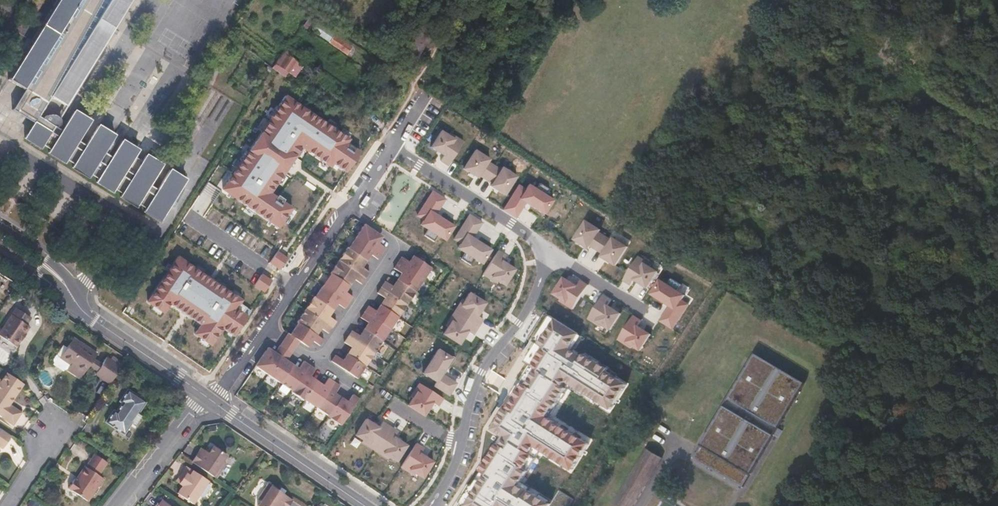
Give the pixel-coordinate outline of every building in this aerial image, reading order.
[(12,83),(28,93),(15,113),(37,127),(28,141),(44,151),(46,148),(55,153),(52,156),(68,166),(70,162),(78,167),(76,171),(91,181),(94,177),(102,182),(100,186),(115,196),(118,192),(126,197),(123,201),(139,211),(141,209),(148,213),(160,194),(153,190),(165,170),(149,160),(145,166),(137,160),(141,154),(125,144),(115,161),(106,156),(109,151),(117,139),(101,129),(88,150),(81,144),(93,124),(77,115),(65,135),(59,131),(61,129),(62,127),(62,124),(61,122),(61,121),(60,120),(58,118),(56,118),(53,118),(49,120),(46,123),(41,120),(92,39),(93,37),(95,35),(97,33),(99,33),(101,33),(106,24),(118,32),(127,18),(127,17),(129,13),(130,13),(138,0),(62,0),(12,83)] [(250,22),(246,29),(262,40),(266,33),(250,22)] [(118,32),(106,24),(101,33),(104,33),(106,34),(108,36),(109,38),(110,40),(110,43),(110,45),(109,47),(118,32)] [(328,31),(324,38),(340,48),(344,41),(328,31)] [(92,39),(91,41),(91,44),(92,46),(94,48),(95,50),(98,51),(100,51),(102,51),(105,50),(107,49),(109,47),(110,45),(110,43),(110,40),(109,38),(108,36),(106,34),(104,33),(101,33),(99,33),(97,33),(95,35),(93,37),(92,39)] [(91,41),(92,39),(41,120),(46,123),(49,120),(53,118),(56,118),(58,118),(60,120),(61,121),(109,47),(107,49),(105,50),(102,51),(100,51),(98,51),(95,50),(94,48),(92,46),(91,44),(91,41)] [(296,61),(287,54),(279,66),(288,72),(296,61)] [(276,63),(272,67),(279,72),(286,76),(288,72),(279,66),(276,63)] [(348,173),(361,152),(352,145),(355,139),(290,96),(224,189),(280,228),(297,208),(277,192),(305,151),(336,172),(338,167),(348,173)] [(122,131),(117,139),(109,151),(113,154),(126,133),(122,131)] [(441,161),(448,165),(463,142),(450,133),(449,136),(442,131),(432,146),(445,155),(441,161)] [(480,175),(486,179),(495,166),(488,162),(490,160),(475,151),(464,169),(478,178),(480,175)] [(491,186),(504,195),(516,176),(503,168),(501,170),(495,166),(486,179),(493,183),(491,186)] [(161,195),(160,194),(148,213),(149,214),(147,216),(163,227),(174,210),(166,206),(172,196),(180,201),(190,185),(174,175),(161,195)] [(503,210),(516,218),(526,202),(544,214),(553,201),(546,196),(550,189),(540,182),(536,188),(529,184),(525,190),(519,186),(503,210)] [(180,201),(172,196),(166,206),(174,210),(180,201)] [(454,226),(425,207),(419,216),(425,219),(422,225),(428,229),(425,235),(434,241),(438,235),(446,240),(454,226)] [(483,222),(469,214),(454,239),(461,243),(457,248),(465,253),(462,259),(471,264),(475,258),(482,262),(491,248),(474,238),(483,222)] [(596,249),(606,236),(600,232),(601,229),(587,220),(575,239),(589,248),(591,245),(596,249)] [(380,235),(364,225),(356,237),(382,255),(386,249),(378,244),(375,242),(380,235)] [(602,257),(616,266),(629,247),(614,237),(612,240),(606,236),(596,249),(604,254),(602,257)] [(382,255),(356,237),(348,249),(364,259),(367,253),(370,255),(378,260),(382,255)] [(348,249),(347,248),(338,261),(366,279),(369,273),(362,268),(359,266),(364,259),(348,249)] [(290,260),(278,250),(271,262),(284,270),(290,260)] [(506,256),(498,251),(484,275),(505,287),(516,268),(504,261),(506,256)] [(236,337),(250,317),(239,310),(245,300),(180,256),(149,302),(164,314),(172,306),(203,324),(196,335),(215,347),(225,330),(236,337)] [(638,256),(624,280),(632,285),(635,280),(649,288),(658,272),(652,268),(653,265),(638,256)] [(402,258),(398,263),(424,280),(432,269),(416,258),(412,265),(409,262),(402,258)] [(366,279),(338,261),(330,274),(331,275),(346,285),(351,278),(354,280),(361,285),(366,279)] [(401,274),(404,276),(400,283),(415,293),(424,280),(398,263),(394,269),(401,274)] [(273,280),(261,273),(254,284),(264,292),(273,280)] [(346,285),(331,275),(323,287),(349,304),(353,298),(345,293),(342,291),(346,285)] [(573,311),(590,286),(582,280),(577,287),(565,278),(554,294),(561,299),(559,302),(573,311)] [(661,321),(674,329),(689,304),(682,300),(685,295),(677,291),(681,285),(672,279),(668,285),(660,280),(652,294),(670,305),(661,321)] [(385,283),(381,288),(407,306),(415,293),(400,283),(395,290),(392,288),(385,283)] [(349,304),(323,287),(315,298),(331,309),(335,303),(337,305),(345,310),(349,304)] [(385,299),(388,301),(383,308),(399,318),(407,306),(381,288),(377,294),(385,299)] [(480,327),(485,320),(479,317),(487,304),(469,292),(464,299),(462,298),(454,311),(480,327)] [(612,331),(622,314),(609,306),(613,300),(604,295),(588,319),(603,328),(604,326),(612,331)] [(315,298),(314,297),(306,310),(332,329),(336,323),(329,318),(326,316),(331,309),(315,298)] [(16,307),(0,331),(0,335),(15,345),(20,338),(25,331),(29,325),(26,323),(30,317),(16,307)] [(368,308),(365,313),(391,330),(399,318),(383,308),(379,314),(376,312),(368,308)] [(332,329),(306,310),(297,323),(298,324),(313,335),(318,328),(321,330),(328,335),(332,329)] [(480,327),(454,311),(445,325),(448,327),(444,334),(461,344),(469,332),(475,335),(480,327)] [(368,324),(371,326),(367,333),(382,343),(391,330),(365,313),(361,319),(368,324)] [(641,373),(543,315),(522,348),(537,357),(493,428),(503,436),(458,505),(555,505),(641,373)] [(642,321),(633,316),(618,339),(632,348),(634,345),(642,350),(652,335),(638,326),(642,321)] [(313,335),(298,324),(290,336),(299,343),(305,347),(310,340),(312,342),(320,347),(324,342),(316,336),(313,335)] [(352,332),(348,338),(374,355),(382,343),(367,333),(362,339),(359,337),(352,332)] [(284,341),(280,347),(286,350),(292,354),(295,349),(299,343),(290,336),(288,335),(284,341)] [(352,349),(355,351),(351,357),(366,367),(374,355),(348,338),(344,343),(352,349)] [(99,355),(75,339),(62,358),(73,366),(77,369),(74,373),(83,379),(91,366),(95,361),(99,355)] [(273,357),(266,352),(255,367),(268,376),(286,350),(280,347),(275,354),(273,357)] [(455,358),(438,347),(422,374),(435,382),(433,386),(449,396),(457,383),(442,374),(446,368),(448,369),(455,358)] [(292,354),(286,350),(268,376),(280,384),(291,369),(285,365),(287,362),(292,354)] [(693,455),(741,484),(802,380),(753,352),(693,455)] [(55,360),(57,363),(67,371),(69,370),(71,369),(73,366),(62,358),(58,356),(55,360)] [(336,356),(331,363),(357,380),(366,367),(351,357),(346,363),(343,362),(336,356)] [(110,358),(104,367),(100,372),(98,375),(112,385),(124,368),(110,358)] [(95,361),(91,366),(100,372),(104,367),(95,361)] [(297,373),(291,369),(280,384),(292,392),(310,367),(304,362),(299,370),(297,373)] [(316,371),(310,367),(292,392),(292,393),(304,402),(305,401),(315,385),(309,381),(311,378),(316,371)] [(14,427),(23,414),(11,406),(25,386),(7,373),(2,380),(0,379),(0,417),(14,427)] [(322,390),(315,385),(305,401),(317,409),(335,383),(329,379),(324,387),(322,390)] [(340,387),(335,383),(317,409),(330,418),(340,402),(333,398),(335,394),(340,387)] [(433,404),(439,407),(444,399),(419,383),(410,397),(413,398),(408,406),(425,417),(433,404)] [(121,411),(118,409),(110,422),(128,434),(137,422),(140,424),(145,416),(142,413),(151,401),(132,388),(124,400),(127,403),(121,411)] [(347,406),(340,402),(330,418),(329,418),(341,427),(359,400),(353,396),(348,403),(347,406)] [(376,451),(392,427),(384,422),(381,426),(367,417),(355,436),(376,451)] [(1,445),(4,448),(13,435),(1,427),(0,428),(0,446),(1,445)] [(397,464),(410,445),(397,437),(400,432),(392,427),(376,451),(397,464)] [(422,453),(426,447),(418,442),(402,468),(425,482),(437,462),(422,453)] [(645,484),(662,456),(646,446),(629,474),(645,484)] [(197,454),(190,465),(214,481),(224,467),(221,465),(225,459),(211,450),(207,456),(205,455),(203,458),(197,454)] [(76,482),(75,481),(69,489),(89,503),(104,480),(99,477),(108,464),(96,455),(87,468),(86,467),(76,482)] [(178,480),(181,482),(178,486),(181,488),(177,495),(192,505),(206,484),(185,470),(178,480)] [(613,502),(620,505),(632,505),(645,484),(629,474),(613,502)] [(260,503),(258,505),(290,505),(292,503),(267,487),(258,501),(260,503)]
